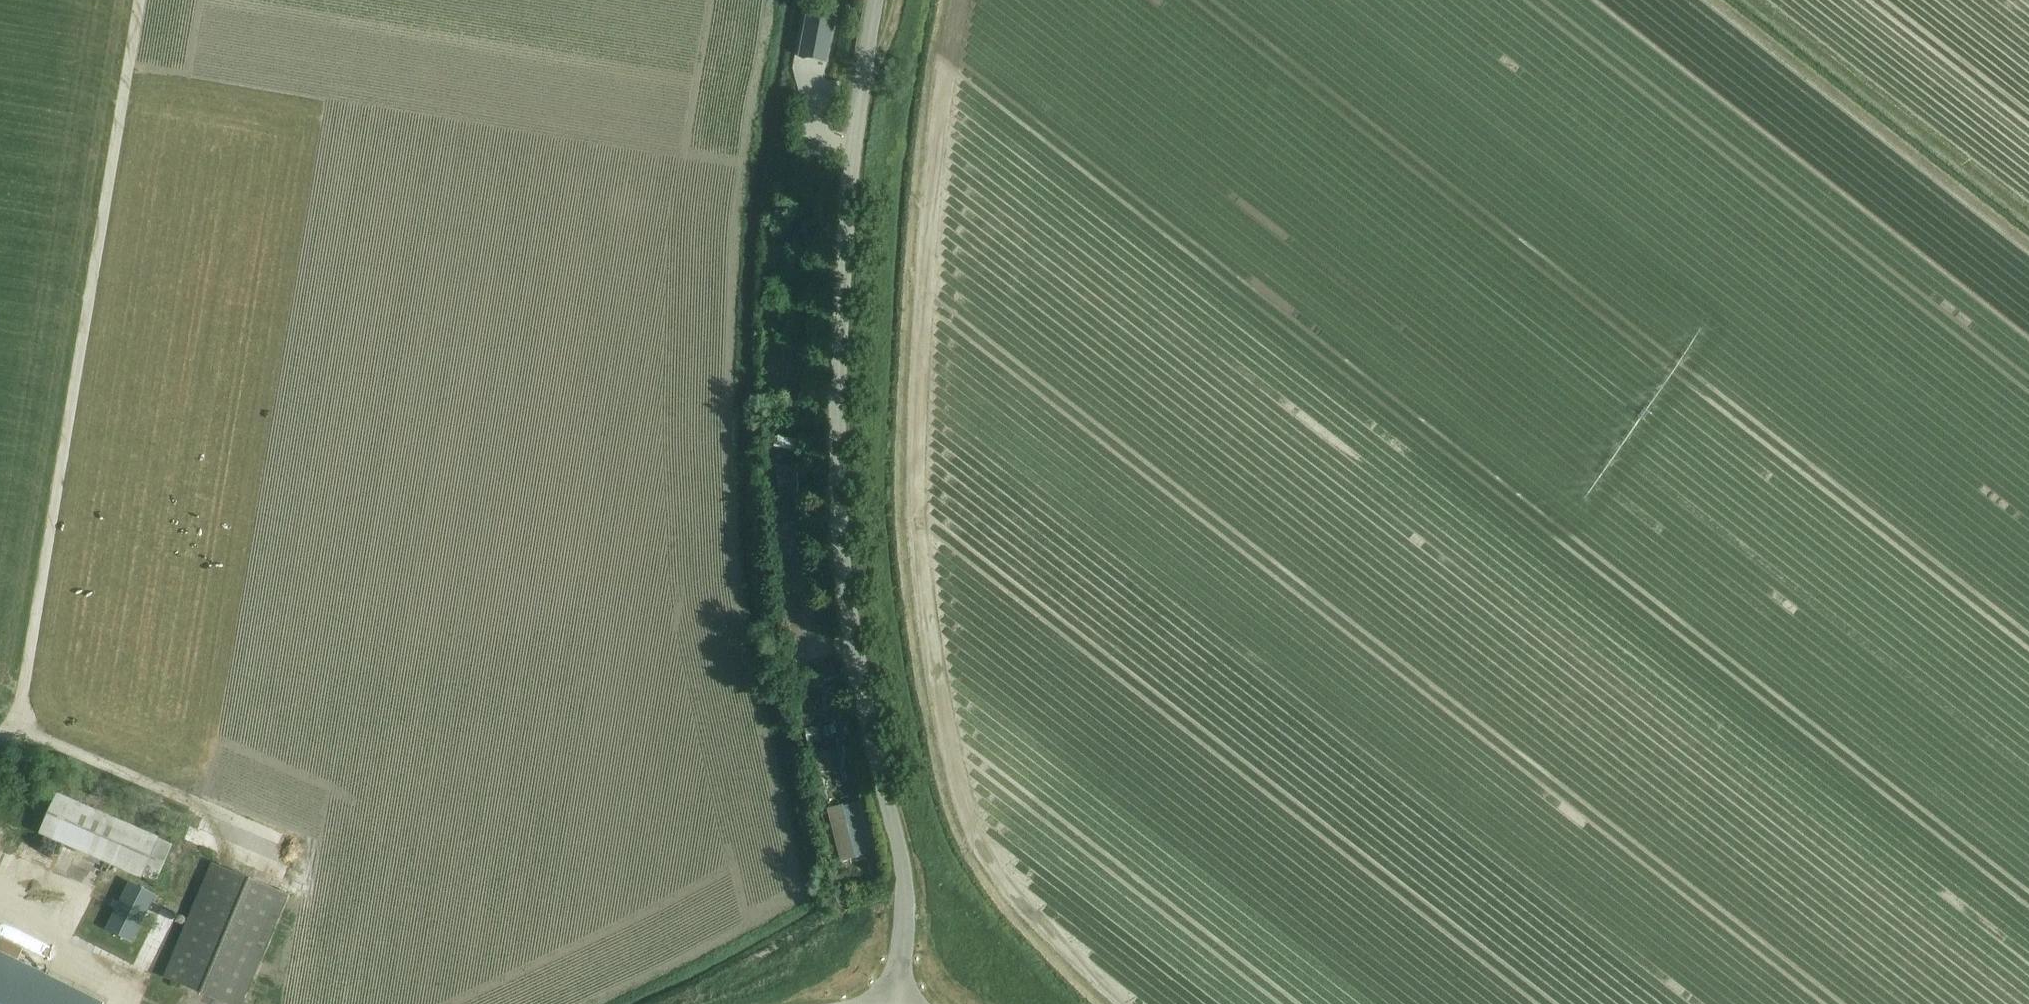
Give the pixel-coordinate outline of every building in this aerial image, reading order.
[(834,17),(807,12),(799,57),(826,62),(834,17)] [(838,669),(822,673),(825,683),(840,679),(838,669)] [(806,728),(809,742),(821,739),(818,725),(806,728)] [(41,831),(157,882),(173,845),(57,795),(41,831)] [(287,894),(213,863),(164,978),(228,1003),(241,1003),(287,894)] [(0,951),(0,1003),(101,1003),(102,1002),(0,951)]
